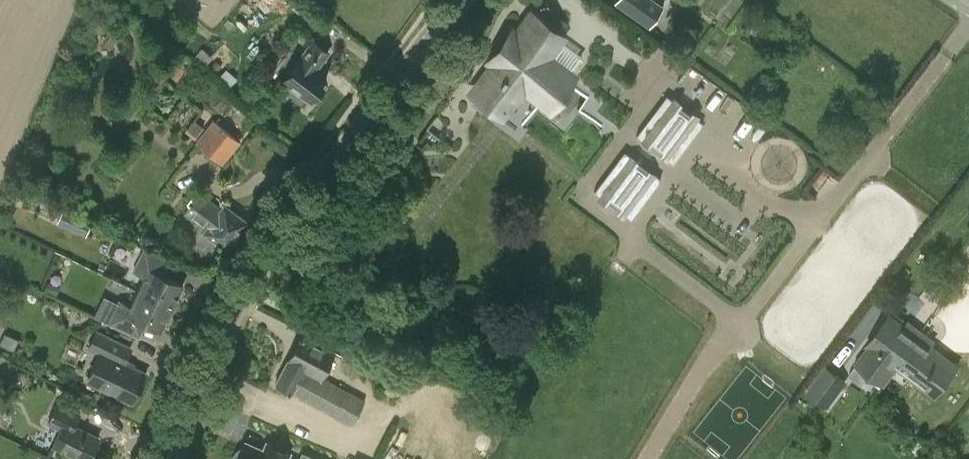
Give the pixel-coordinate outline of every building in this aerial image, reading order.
[(615,2),(648,26),(662,6),(653,0),(617,0),(615,2)] [(556,37),(531,17),(511,44),(505,40),(497,52),(502,55),(475,90),(499,108),(524,79),(549,98),(565,78),(540,58),(556,37)] [(310,101),(326,80),(314,70),(328,53),(313,41),(283,79),(310,101)] [(571,82),(553,106),(571,119),(589,95),(571,82)] [(698,118),(671,99),(666,95),(636,135),(641,138),(667,158),(673,162),(703,123),(698,118)] [(196,139),(208,123),(199,116),(187,132),(196,139)] [(195,141),(223,163),(241,142),(213,119),(195,141)] [(625,150),(594,190),(600,194),(626,214),(631,218),(661,178),(656,174),(630,154),(625,150)] [(226,249),(247,221),(224,204),(221,208),(201,192),(185,212),(206,228),(203,231),(226,249)] [(57,222),(86,235),(92,223),(63,209),(57,222)] [(132,270),(145,276),(137,293),(171,309),(184,284),(169,276),(176,262),(144,247),(132,270)] [(140,337),(146,324),(161,331),(171,309),(137,293),(131,305),(119,299),(108,322),(140,337)] [(892,366),(914,337),(886,315),(864,345),(866,347),(853,365),(879,384),(887,374),(893,367),(892,366)] [(87,347),(100,353),(87,381),(132,402),(146,373),(124,363),(132,345),(96,328),(87,347)] [(0,342),(0,344),(13,350),(19,340),(5,333),(0,342)] [(276,382),(292,390),(352,423),(365,399),(322,375),(335,350),(301,333),(276,382)] [(893,367),(887,374),(903,386),(908,378),(933,397),(955,367),(930,348),(914,337),(892,366),(893,367)] [(828,367),(809,392),(826,405),(845,380),(828,367)] [(61,429),(53,446),(81,458),(88,458),(99,436),(76,425),(82,412),(57,400),(47,423),(61,429)] [(285,458),(264,449),(263,451),(246,444),(243,450),(241,449),(238,451),(236,453),(233,458),(285,458)]
